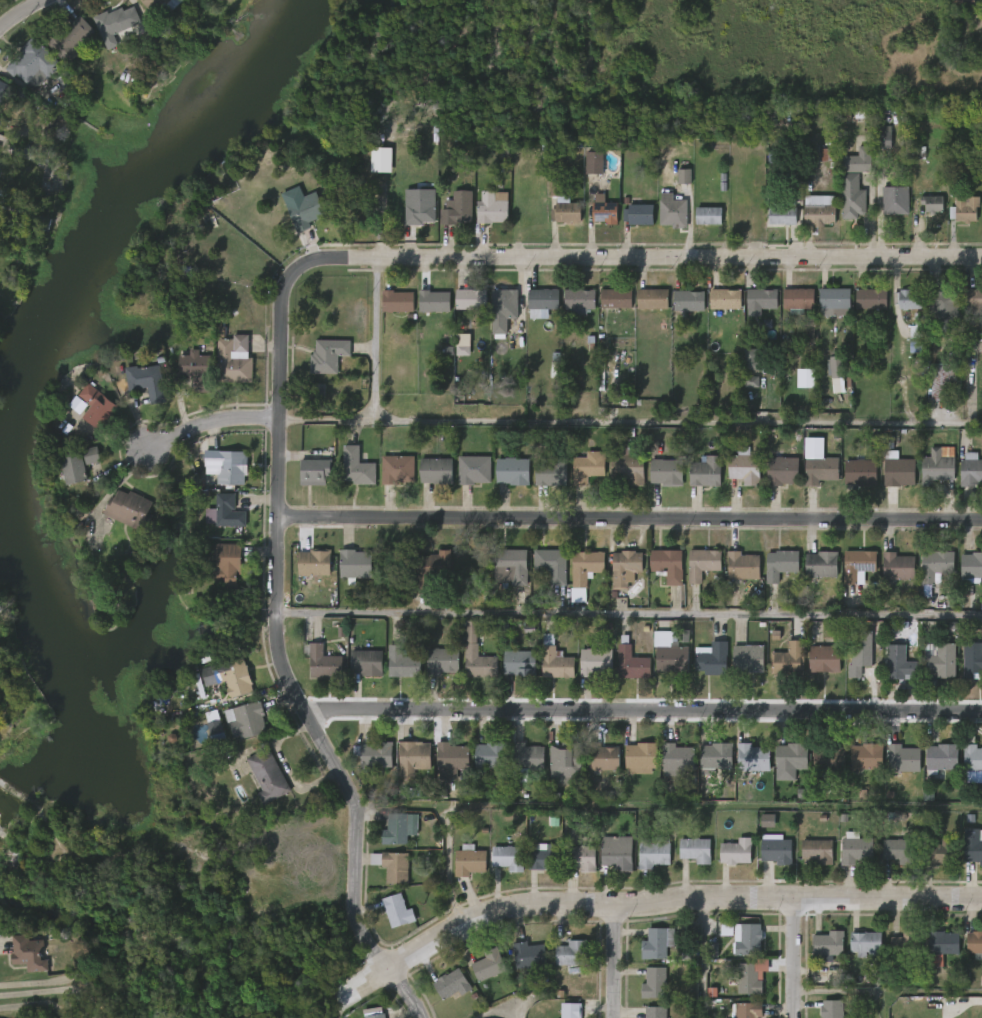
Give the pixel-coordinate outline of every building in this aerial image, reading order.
[(152,13),(140,0),(183,0),(169,13),(162,5),(152,13)] [(133,6),(141,22),(117,33),(123,46),(109,52),(92,17),(106,11),(108,14),(121,7),(123,11),(133,6)] [(93,30),(73,48),(79,54),(67,65),(47,43),(58,32),(60,34),(80,16),(93,30)] [(62,66),(49,78),(40,69),(23,86),(5,68),(20,53),(18,51),(33,36),(62,66)] [(70,96),(56,79),(67,69),(81,86),(70,96)] [(6,96),(0,111),(0,79),(14,86),(9,97),(6,96)] [(855,119),(871,118),(870,109),(855,109),(855,119)] [(883,149),(876,149),(877,126),(892,126),(892,149),(883,149)] [(857,173),(855,173),(855,146),(872,146),(872,173),(857,173)] [(603,172),(603,175),(585,175),(586,152),(595,152),(594,160),(604,160),(603,172)] [(691,169),(677,170),(678,184),(691,184),(691,169)] [(859,174),(859,190),(866,190),(865,214),(860,215),(857,213),(857,220),(842,219),(842,190),(846,190),(846,174),(859,174)] [(560,182),(559,196),(569,196),(569,203),(581,203),(580,224),(565,224),(550,222),(551,209),(555,209),(557,197),(550,196),(550,182),(560,182)] [(881,213),(880,186),(908,186),(908,214),(881,213)] [(415,225),(405,225),(405,190),(436,190),(435,223),(422,223),(422,226),(415,225)] [(303,231),(299,233),(287,205),(319,191),(329,215),(311,222),(313,227),(303,231)] [(443,225),(440,225),(440,209),(445,209),(445,200),(453,201),(453,191),(472,191),(472,223),(457,223),(457,226),(443,225)] [(488,224),(477,224),(477,201),(481,201),(481,192),(507,192),(507,223),(492,223),(492,224),(488,224)] [(673,193),(673,200),(687,200),(686,228),(672,228),(672,225),(660,225),(660,201),(661,201),(661,193),(673,193)] [(605,194),(605,203),(617,203),(617,226),(607,226),(607,222),(593,222),(593,203),(595,203),(595,194),(605,194)] [(835,196),(835,225),(825,225),(825,228),(813,227),(813,225),(804,225),(805,195),(835,196)] [(940,196),(940,211),(920,211),(920,205),(917,205),(917,196),(940,196)] [(977,208),(977,222),(956,222),(956,219),(949,219),(949,207),(955,207),(955,197),(980,197),(980,208),(977,208)] [(787,204),(787,207),(799,207),(799,225),(772,225),(772,208),(779,208),(779,204),(787,204)] [(653,206),(653,226),(628,225),(628,222),(623,222),(623,209),(628,210),(628,205),(653,206)] [(726,208),(725,225),(700,224),(700,207),(726,208)] [(937,276),(936,288),(960,290),(959,308),(929,307),(929,290),(935,290),(935,289),(930,289),(930,276),(937,276)] [(430,288),(430,291),(450,291),(450,311),(419,310),(419,288),(430,288)] [(486,289),(486,310),(455,309),(455,288),(486,289)] [(559,288),(559,308),(549,308),(549,317),(529,317),(529,308),(528,308),(528,289),(559,288)] [(580,288),(595,288),(595,308),(587,308),(587,316),(566,316),(566,308),(565,308),(565,289),(580,288)] [(631,307),(601,307),(601,288),(632,288),(631,307)] [(668,309),(637,308),(638,288),(668,288),(668,309)] [(741,308),(710,308),(711,288),(741,289),(741,308)] [(778,288),(777,308),(762,308),(761,315),(748,315),(748,308),(747,308),(747,288),(778,288)] [(817,289),(816,315),(793,314),(793,308),(786,308),(786,288),(817,289)] [(965,288),(981,288),(981,314),(965,314),(965,288)] [(393,289),(393,291),(414,292),(413,311),(382,311),(381,289),(393,289)] [(504,308),(504,314),(507,314),(507,334),(505,334),(505,338),(494,338),(494,333),(491,333),(492,289),(517,289),(517,308),(504,308)] [(851,309),(821,308),(821,289),(852,289),(851,309)] [(885,308),(857,307),(858,289),(886,290),(885,308)] [(909,289),(909,292),(920,292),(919,309),(905,308),(905,310),(900,310),(900,308),(890,308),(890,292),(897,292),(897,289),(909,289)] [(691,290),(705,291),(705,310),(674,310),(674,290),(691,290)] [(922,335),(922,319),(915,319),(916,326),(911,326),(911,335),(922,335)] [(247,351),(247,357),(252,357),(252,381),(233,381),(233,385),(219,384),(220,381),(217,381),(218,358),(217,358),(217,338),(233,338),(233,334),(247,334),(247,351)] [(457,356),(470,355),(470,334),(456,334),(457,356)] [(338,373),(309,373),(309,354),(312,354),(312,350),(315,350),(315,339),(350,339),(350,356),(338,356),(338,373)] [(199,348),(199,354),(209,355),(209,392),(193,391),(193,375),(177,374),(178,354),(190,354),(190,348),(199,348)] [(757,370),(757,350),(744,349),(744,370),(757,370)] [(828,378),(833,377),(834,393),(845,392),(844,357),(827,358),(828,378)] [(941,360),(941,365),(958,365),(958,397),(949,397),(949,402),(929,402),(929,365),(936,365),(936,360),(941,360)] [(159,363),(165,402),(149,404),(148,391),(141,392),(140,390),(127,392),(124,367),(137,365),(137,367),(159,363)] [(745,388),(759,388),(758,377),(744,377),(745,388)] [(98,429),(81,416),(90,405),(78,395),(88,382),(117,405),(98,429)] [(631,443),(631,455),(644,455),(644,485),(628,485),(628,479),(611,478),(611,452),(618,452),(618,443),(631,443)] [(359,444),(359,462),(376,463),(376,484),(354,484),(354,481),(343,481),(343,444),(359,444)] [(83,450),(86,465),(101,462),(98,446),(83,450)] [(750,446),(750,455),(760,455),(760,485),(744,485),(744,478),(729,478),(729,454),(737,454),(737,446),(750,446)] [(942,447),(942,456),(955,456),(955,480),(934,479),(934,486),(921,486),(923,456),(931,456),(932,446),(942,447)] [(84,480),(66,485),(58,454),(80,449),(86,480),(84,480)] [(222,451),(248,452),(248,475),(246,475),(246,485),(219,484),(219,474),(207,474),(206,460),(202,460),(202,453),(206,453),(206,450),(222,451)] [(575,485),(573,485),(573,457),(586,457),(586,450),(605,451),(605,476),(588,476),(588,485),(575,485)] [(820,450),(820,457),(839,457),(838,480),(818,479),(818,485),(806,485),(806,457),(812,457),(812,450),(820,450)] [(898,450),(898,458),(916,458),(916,485),(885,485),(885,458),(888,458),(889,450),(898,450)] [(978,459),(981,459),(981,482),(978,482),(978,484),(974,484),(974,486),(961,486),(962,459),(965,459),(965,451),(978,452),(978,459)] [(567,454),(566,485),(535,485),(536,460),(551,460),(551,453),(567,454)] [(384,484),(381,484),(382,455),(414,455),(414,482),(397,481),(397,484),(384,484)] [(461,483),(458,483),(458,455),(491,456),(490,482),(461,483)] [(691,485),(690,485),(690,461),(706,461),(706,455),(721,455),(720,486),(691,485)] [(799,457),(798,484),(783,483),(783,486),(767,485),(768,457),(775,457),(775,455),(799,457)] [(516,457),(529,458),(529,485),(509,484),(509,483),(496,482),(496,458),(516,457)] [(327,476),(327,484),(302,484),(302,476),(301,476),(301,458),(334,459),(333,476),(327,476)] [(452,458),(452,480),(453,480),(453,484),(420,482),(421,458),(452,458)] [(864,458),(864,459),(878,460),(877,485),(845,485),(845,460),(857,460),(857,458),(864,458)] [(683,459),(682,485),(663,485),(663,482),(651,482),(651,459),(683,459)] [(122,491),(128,494),(129,491),(152,502),(147,512),(152,515),(145,529),(139,526),(137,530),(102,512),(111,495),(114,497),(118,489),(122,491)] [(235,497),(234,511),(246,511),(246,526),(215,526),(215,493),(235,493),(235,497)] [(242,558),(241,574),(236,574),(236,588),(224,588),(224,581),(211,581),(211,567),(209,567),(210,547),(216,547),(216,543),(242,543),(242,558)] [(330,576),(298,575),(298,552),(310,552),(310,548),(330,549),(330,576)] [(450,549),(449,578),(432,577),(432,593),(415,592),(417,555),(429,556),(429,554),(438,554),(438,548),(450,549)] [(355,549),(355,551),(375,552),(375,577),(339,576),(339,549),(355,549)] [(527,549),(526,585),(511,585),(511,582),(501,582),(501,570),(495,570),(495,549),(527,549)] [(567,549),(566,586),(550,586),(550,571),(533,570),(534,549),(567,549)] [(682,550),(682,585),(667,585),(667,576),(656,575),(656,571),(651,571),(651,549),(682,550)] [(708,549),(722,550),(721,571),(709,571),(708,587),(702,587),(702,583),(689,583),(689,550),(708,549)] [(636,550),(636,552),(642,552),(642,572),(635,572),(634,582),(628,582),(628,589),(612,589),(613,552),(621,552),(621,550),(636,550)] [(741,551),(741,555),(760,555),(760,579),(728,579),(728,550),(741,551)] [(777,583),(766,583),(767,553),(776,552),(776,550),(800,550),(799,572),(779,571),(779,583),(777,583)] [(864,585),(844,584),(845,550),(877,551),(877,571),(865,571),(864,585)] [(587,588),(572,587),(573,551),(604,552),(604,572),(593,572),(593,579),(587,579),(587,588)] [(838,551),(837,577),(806,576),(807,553),(818,553),(818,551),(838,551)] [(894,552),(893,556),(912,556),(912,579),(881,579),(880,551),(894,552)] [(952,552),(951,574),(932,574),(932,585),(918,584),(920,554),(928,554),(928,551),(952,552)] [(970,552),(981,552),(981,578),(970,577),(970,584),(964,584),(964,579),(957,578),(958,554),(970,555),(970,552)] [(957,608),(957,592),(948,591),(947,607),(957,608)] [(473,658),(484,662),(484,657),(500,657),(500,678),(467,678),(469,621),(478,621),(473,658)] [(772,631),(772,640),(791,640),(790,621),(779,621),(780,631),(772,631)] [(862,678),(848,678),(848,665),(851,665),(851,655),(854,655),(854,630),(873,630),(873,668),(862,667),(862,678)] [(692,631),(692,643),(681,643),(681,647),(691,647),(691,672),(659,673),(659,647),(656,647),(656,632),(675,631),(675,642),(680,642),(678,633),(682,633),(682,631),(692,631)] [(556,635),(556,645),(558,645),(558,651),(565,651),(565,657),(576,657),(576,677),(544,677),(544,645),(545,645),(545,633),(556,633),(556,635)] [(631,637),(631,645),(634,645),(634,658),(653,658),(653,679),(621,678),(621,644),(623,644),(623,635),(631,635),(631,637)] [(785,674),(771,674),(771,652),(788,652),(788,640),(804,640),(804,674),(785,674)] [(729,642),(729,676),(706,676),(706,671),(697,671),(698,654),(713,654),(713,642),(729,642)] [(323,643),(323,655),(342,656),(341,677),(310,677),(311,657),(303,657),(303,643),(323,643)] [(953,644),(953,679),(935,679),(935,673),(923,673),(923,656),(934,656),(934,643),(953,644)] [(981,643),(981,669),(980,669),(980,679),(962,679),(962,643),(981,643)] [(904,644),(903,661),(916,661),(916,675),(903,675),(903,678),(885,678),(885,644),(904,644)] [(405,645),(405,657),(423,657),(423,678),(391,677),(391,645),(405,645)] [(761,645),(766,646),(766,673),(736,672),(736,646),(761,645)] [(843,646),(843,672),(812,671),(813,645),(843,646)] [(441,648),(461,649),(461,672),(442,672),(442,676),(429,676),(429,648),(441,648)] [(595,649),(614,650),(613,674),(596,673),(596,678),(583,678),(584,650),(595,649)] [(364,650),(384,651),(384,677),(364,678),(364,674),(353,674),(353,650),(364,650)] [(517,650),(517,651),(537,652),(537,676),(505,675),(506,650),(517,650)] [(243,657),(245,665),(247,665),(253,691),(231,697),(229,689),(222,691),(223,696),(210,699),(200,669),(243,657)] [(263,716),(267,732),(240,739),(239,736),(232,738),(224,710),(261,701),(265,716),(263,716)] [(212,741),(210,742),(209,736),(210,735),(204,712),(217,709),(226,737),(212,741)] [(977,748),(981,748),(981,782),(965,782),(963,730),(975,730),(975,744),(977,744),(977,748)] [(416,741),(416,743),(431,743),(430,767),(415,767),(415,777),(399,777),(399,741),(416,741)] [(364,766),(360,766),(361,744),(372,744),(372,742),(392,742),(392,767),(364,766)] [(450,742),(450,746),(469,746),(469,770),(436,770),(437,742),(450,742)] [(486,768),(486,774),(478,774),(478,768),(474,768),(475,744),(486,744),(486,742),(507,742),(507,768),(486,768)] [(525,746),(544,746),(544,771),(512,770),(512,742),(525,742),(525,746)] [(581,757),(581,784),(553,784),(553,777),(550,777),(550,745),(565,745),(565,742),(581,742),(581,757)] [(603,742),(603,746),(621,746),(621,771),(590,770),(589,742),(603,742)] [(753,743),(753,747),(772,747),(772,771),(740,770),(739,742),(753,743)] [(653,769),(653,771),(647,773),(647,774),(629,774),(629,769),(627,769),(627,745),(639,745),(639,743),(659,743),(658,769),(653,769)] [(678,743),(678,747),(697,748),(697,772),(688,772),(688,778),(666,777),(665,743),(678,743)] [(883,769),(851,769),(851,746),(863,746),(863,743),(883,744),(883,769)] [(935,769),(935,774),(926,774),(926,769),(924,769),(924,745),(936,745),(936,743),(956,743),(956,769),(935,769)] [(717,769),(717,776),(705,775),(705,769),(703,769),(703,746),(714,746),(714,744),(735,744),(735,769),(717,769)] [(797,781),(778,781),(779,745),(809,744),(809,769),(797,769),(797,781)] [(902,744),(902,748),(920,748),(920,772),(889,771),(889,744),(902,744)] [(290,791),(263,805),(257,794),(262,791),(245,759),(268,747),(290,791)] [(814,770),(814,747),(847,748),(846,771),(814,770)] [(924,801),(933,801),(934,790),(924,790),(924,801)] [(416,827),(416,833),(410,833),(409,844),(384,843),(384,829),(388,829),(389,813),(409,813),(409,826),(416,827)] [(761,828),(775,828),(775,815),(762,814),(761,828)] [(975,830),(981,830),(981,866),(976,866),(976,862),(960,862),(960,828),(975,828),(975,830)] [(860,833),(860,839),(873,839),(873,861),(857,860),(857,865),(842,865),(842,838),(846,838),(846,832),(860,833)] [(782,835),(782,839),(792,840),(793,866),(777,865),(777,861),(761,861),(761,839),(763,839),(763,834),(782,835)] [(635,836),(634,870),(616,870),(616,865),(603,865),(603,836),(635,836)] [(641,869),(639,869),(639,862),(640,862),(640,843),(643,843),(643,838),(670,838),(670,865),(654,865),(654,869),(641,869)] [(736,863),(736,865),(720,863),(721,844),(738,844),(738,838),(752,838),(751,864),(736,863)] [(955,839),(955,864),(937,864),(937,865),(923,864),(924,844),(942,844),(942,838),(955,839)] [(699,839),(711,839),(711,865),(696,865),(696,859),(679,859),(680,839),(699,839)] [(903,839),(903,840),(914,840),(913,866),(899,866),(899,860),(883,860),(883,840),(903,839)] [(833,841),(833,865),(815,865),(815,859),(802,859),(802,840),(833,841)] [(474,844),(474,850),(486,851),(486,873),(469,872),(469,877),(454,877),(455,850),(462,850),(462,844),(474,844)] [(560,844),(559,870),(528,870),(529,850),(547,850),(547,844),(560,844)] [(586,846),(595,847),(595,864),(596,864),(596,872),(580,873),(581,868),(564,868),(565,846),(586,846)] [(523,847),(523,872),(509,872),(509,867),(492,866),(492,847),(523,847)] [(408,853),(407,884),(386,884),(386,868),(381,867),(381,865),(370,865),(370,854),(381,854),(382,852),(408,853)] [(401,893),(406,910),(412,908),(416,921),(391,928),(381,899),(401,893)] [(761,925),(762,931),(765,932),(765,939),(762,939),(762,941),(761,941),(761,955),(733,954),(734,924),(761,925)] [(667,959),(641,959),(641,941),(648,941),(648,928),(674,929),(674,947),(667,947),(667,959)] [(841,929),(841,930),(846,930),(846,955),(835,954),(835,962),(824,962),(824,955),(815,955),(815,934),(831,934),(832,930),(841,929)] [(893,956),(890,956),(891,937),(903,937),(903,930),(922,931),(922,957),(893,956)] [(945,931),(945,932),(960,933),(959,954),(929,954),(928,931),(945,931)] [(879,932),(878,958),(857,958),(858,952),(853,952),(853,932),(879,932)] [(968,933),(981,932),(981,953),(967,953),(968,933)] [(28,935),(28,941),(43,940),(44,960),(48,960),(48,972),(26,973),(26,964),(11,965),(11,935),(28,935)] [(587,950),(586,966),(579,966),(579,971),(567,971),(567,965),(556,965),(556,946),(568,946),(568,939),(587,939),(587,950)] [(529,941),(530,946),(547,944),(549,964),(533,966),(534,974),(518,976),(514,942),(529,941)] [(510,969),(481,982),(473,963),(488,957),(486,952),(500,946),(510,969)] [(760,970),(760,979),(764,979),(764,994),(740,993),(740,963),(760,963),(760,970)] [(460,967),(474,989),(463,996),(460,991),(445,1001),(434,984),(448,973),(448,975),(460,967)] [(667,968),(666,999),(641,998),(641,984),(646,984),(646,967),(667,968)] [(843,1001),(843,1017),(823,1017),(820,1017),(820,1007),(823,1007),(823,1001),(843,1001)] [(583,1015),(583,1017),(563,1017),(563,1002),(583,1003),(583,1015)] [(764,1002),(764,1017),(759,1017),(737,1017),(737,1003),(764,1002)] [(667,1007),(667,1017),(645,1017),(646,1007),(667,1007)]
